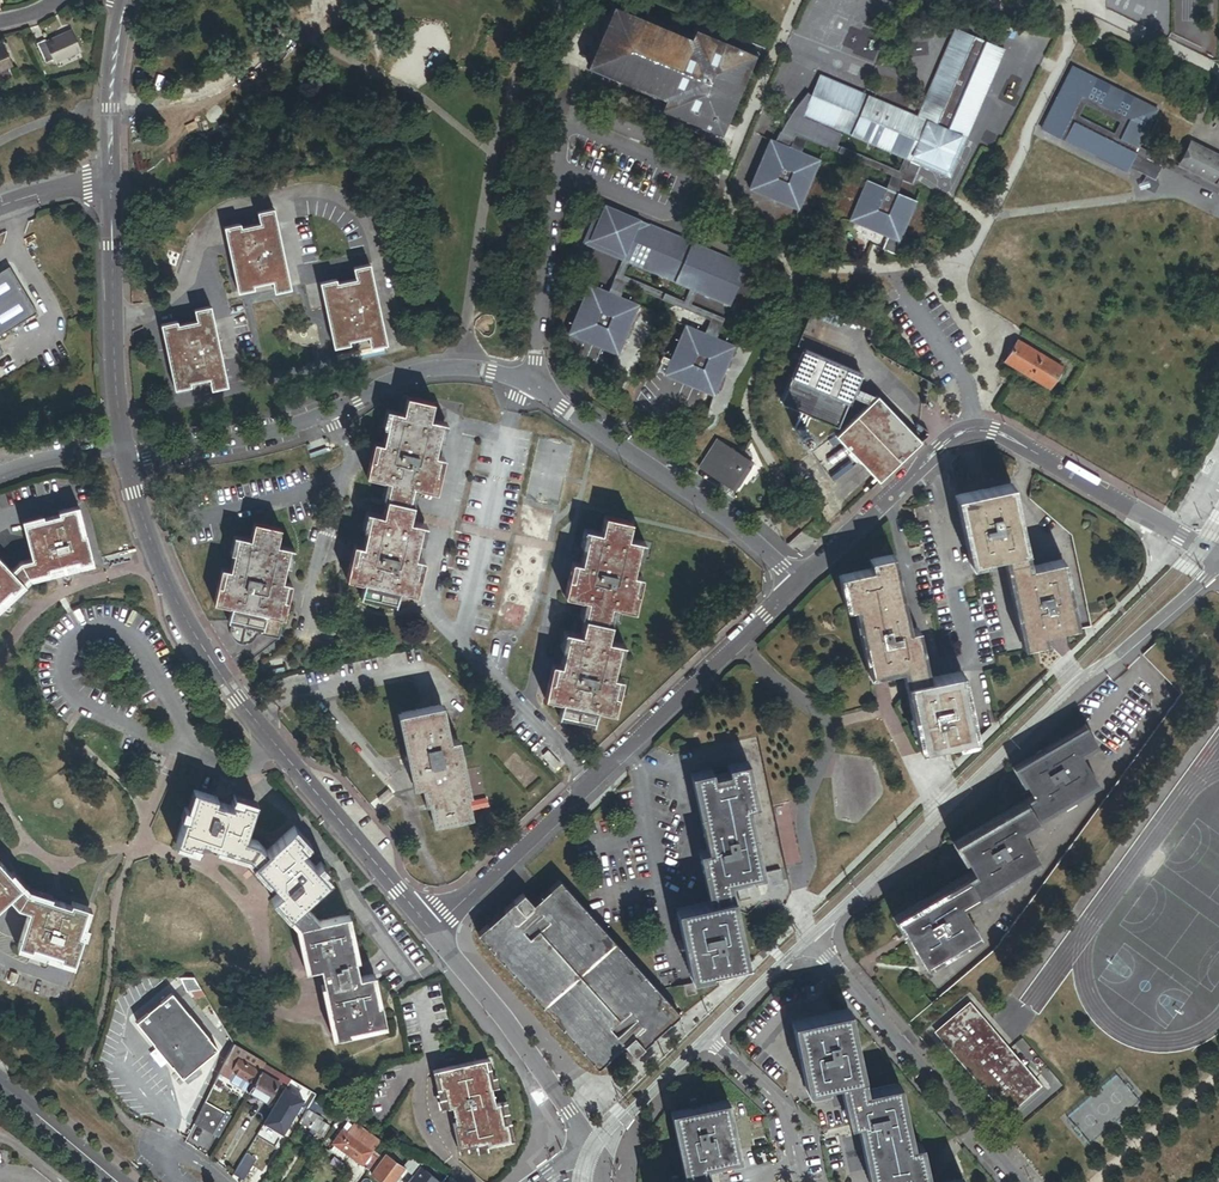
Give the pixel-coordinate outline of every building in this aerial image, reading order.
[(665,108),(695,121),(709,127),(705,136),(720,142),(729,123),(725,121),(748,67),(756,71),(760,61),(752,57),(697,34),(693,43),(615,10),(592,65),(669,98),(665,108)] [(956,31),(918,119),(821,78),(805,116),(838,130),(832,144),(798,129),(790,149),(771,141),(751,190),(799,210),(819,162),(801,154),(807,140),(893,176),(887,190),(867,182),(851,221),(900,242),(916,203),(897,195),(913,158),(947,172),(961,138),(967,140),(1004,51),(956,31)] [(80,51),(72,32),(48,43),(47,40),(37,45),(47,64),(55,60),(57,62),(80,51)] [(3,47),(0,49),(0,72),(12,67),(3,47)] [(1158,111),(1073,68),(1043,130),(1127,172),(1136,155),(1139,149),(1158,111)] [(709,127),(695,121),(691,130),(705,136),(709,127)] [(859,139),(882,148),(886,139),(862,130),(859,139)] [(902,131),(893,153),(906,158),(915,136),(902,131)] [(1216,185),(1218,186),(1218,157),(1192,144),(1181,167),(1216,185)] [(1139,149),(1136,155),(1218,196),(1218,195),(1218,186),(1216,185),(1215,186),(1139,149)] [(715,396),(735,348),(716,340),(725,320),(691,306),(697,293),(730,307),(747,267),(650,226),(606,207),(592,242),(625,256),(609,294),(590,286),(570,335),(617,355),(638,307),(620,299),(626,285),(711,321),(705,335),(686,327),(666,375),(715,396)] [(242,235),(241,228),(240,225),(224,228),(238,293),(254,290),(253,287),(252,281),(271,277),(272,283),(275,293),(291,290),(274,210),(258,213),(260,224),(261,231),(242,235)] [(260,224),(241,228),(242,235),(261,231),(260,224)] [(629,264),(643,269),(652,246),(639,241),(629,264)] [(657,264),(653,274),(676,284),(680,274),(657,264)] [(338,290),(336,284),(336,281),(320,284),(334,348),(350,345),(349,342),(348,336),(367,332),(368,338),(371,349),(387,345),(370,265),(354,269),(356,280),(357,286),(338,290)] [(40,312),(12,266),(0,273),(0,337),(40,312)] [(252,281),(253,287),(272,283),(271,277),(252,281)] [(356,280),(336,284),(338,290),(357,286),(356,280)] [(179,332),(178,326),(177,323),(161,326),(174,391),(191,387),(190,384),(189,377),(208,373),(209,380),(211,391),(227,387),(211,307),(194,311),(197,322),(198,328),(179,332)] [(197,322),(178,326),(179,332),(198,328),(197,322)] [(348,336),(349,342),(368,338),(367,332),(348,336)] [(1018,343),(1006,363),(1050,389),(1062,369),(1018,343)] [(804,350),(782,404),(838,427),(860,374),(859,373),(858,376),(852,372),(845,370),(839,366),(832,365),(825,360),(818,359),(812,355),(805,353),(806,351),(804,350)] [(189,377),(190,384),(209,380),(208,373),(189,377)] [(924,439),(880,394),(834,437),(811,454),(833,480),(858,463),(876,483),(924,439)] [(401,413),(391,411),(387,429),(384,446),(378,444),(375,461),(371,460),(367,478),(386,482),(390,483),(387,499),(383,516),(371,514),(367,531),(364,547),(358,546),(355,563),(351,562),(347,580),(365,584),(362,596),(396,603),(398,591),(416,595),(420,577),(416,576),(420,560),(415,559),(418,542),(422,525),(410,522),(413,506),(410,505),(413,488),(417,489),(437,493),(440,475),(436,474),(440,458),(435,457),(439,441),(443,423),(433,421),(437,404),(404,397),(401,413)] [(387,429),(391,411),(387,410),(383,428),(387,429)] [(717,441),(699,469),(735,492),(753,465),(717,441)] [(181,472),(179,465),(159,471),(161,478),(181,472)] [(1027,569),(1009,486),(985,491),(959,496),(973,562),(1006,555),(1026,647),(1042,643),(1041,634),(1074,627),(1060,562),(1027,569)] [(22,562),(12,571),(25,584),(33,577),(52,573),(51,569),(65,565),(79,562),(80,565),(94,562),(87,534),(83,535),(77,511),(25,524),(33,559),(22,562)] [(367,531),(371,514),(367,513),(363,530),(367,531)] [(601,533),(589,531),(585,549),(582,565),(576,563),(573,578),(569,577),(565,597),(584,601),(588,602),(585,619),(581,635),(569,633),(565,651),(562,666),(556,665),(552,683),(548,682),(545,699),(563,703),(560,715),(594,722),(597,711),(615,715),(618,697),(615,696),(618,679),(613,678),(617,662),(621,644),(608,642),(612,625),(608,624),(612,607),(615,608),(635,612),(638,596),(634,595),(638,576),(634,575),(637,560),(641,542),(628,539),(632,523),(605,517),(601,533)] [(251,540),(237,537),(234,555),(230,571),(226,570),(222,587),(218,586),(214,605),(232,609),(229,620),(263,627),(266,616),(284,619),(287,602),(284,601),(287,583),(283,582),(286,566),(290,549),(278,546),(281,529),(254,524),(251,540)] [(585,549),(589,531),(585,530),(581,548),(585,549)] [(1088,533),(1072,536),(1089,616),(1104,613),(1088,533)] [(925,680),(914,630),(906,632),(890,556),(873,560),(875,569),(841,576),(849,609),(857,607),(871,674),(904,667),(922,750),(973,739),(959,672),(925,680)] [(12,571),(0,558),(0,602),(13,591),(15,593),(25,584),(12,571)] [(66,570),(65,565),(51,569),(52,573),(52,576),(63,573),(66,570)] [(395,607),(396,603),(362,596),(361,600),(395,607)] [(262,631),(263,627),(229,620),(228,624),(262,631)] [(425,786),(433,822),(470,814),(455,741),(447,742),(439,706),(401,714),(416,787),(425,786)] [(594,726),(594,722),(560,715),(559,719),(594,726)] [(1034,798),(957,843),(974,872),(896,918),(923,963),(975,932),(958,902),(1036,856),(1019,827),(1096,781),(1078,752),(1095,742),(1086,727),(1016,768),(1034,798)] [(774,734),(758,737),(786,868),(802,865),(774,734)] [(163,760),(151,754),(149,760),(161,765),(163,760)] [(744,964),(726,881),(760,874),(745,807),(754,806),(745,763),(728,767),(730,776),(713,780),(711,771),(695,774),(711,850),(702,852),(713,902),(680,909),(694,975),(744,964)] [(211,841),(210,845),(249,856),(255,863),(267,852),(258,842),(247,838),(256,805),(243,801),(243,804),(232,802),(231,805),(217,801),(217,798),(197,791),(188,819),(184,818),(177,842),(191,846),(191,843),(201,846),(202,843),(203,839),(211,841)] [(267,852),(255,863),(281,892),(275,898),(291,916),(304,904),(329,882),(302,852),(306,849),(300,841),(302,839),(293,829),(267,852)] [(10,897),(23,886),(3,864),(0,867),(0,907),(10,897)] [(765,873),(768,890),(783,887),(780,870),(765,873)] [(523,894),(478,935),(597,1069),(624,1045),(634,1056),(679,1016),(559,882),(533,906),(523,894)] [(23,886),(10,897),(19,907),(31,911),(20,944),(34,949),(36,945),(50,950),(63,954),(62,959),(75,962),(84,936),(80,935),(89,907),(72,902),(71,905),(64,903),(63,906),(55,904),(56,900),(29,892),(23,886)] [(321,922),(304,904),(291,916),(299,925),(309,971),(321,968),(336,1038),(351,1035),(350,1031),(386,1023),(382,1004),(378,1004),(371,975),(360,978),(347,916),(321,922)] [(34,949),(33,952),(44,956),(45,954),(48,955),(50,950),(36,945),(34,949)] [(13,972),(10,982),(17,984),(20,974),(13,972)] [(196,979),(182,979),(189,991),(193,989),(197,996),(204,992),(196,979)] [(683,987),(686,999),(697,996),(694,984),(683,987)] [(149,1013),(137,1022),(155,1043),(154,1044),(183,1079),(218,1050),(172,994),(160,1004),(160,1003),(148,1013),(149,1013)] [(968,1001),(933,1031),(1006,1115),(1041,1086),(968,1001)] [(917,1144),(909,1146),(895,1084),(862,1092),(844,1010),(794,1021),(809,1086),(842,1079),(851,1123),(860,1121),(873,1181),(905,1175),(907,1181),(925,1181),(917,1144)] [(236,1044),(221,1074),(230,1079),(235,1072),(232,1070),(238,1059),(232,1055),(236,1049),(255,1061),(252,1066),(261,1072),(265,1065),(267,1063),(236,1044)] [(261,1072),(252,1066),(255,1061),(236,1049),(232,1055),(238,1059),(232,1070),(235,1072),(235,1070),(255,1082),(261,1072)] [(496,1105),(486,1060),(437,1071),(441,1088),(445,1087),(449,1107),(453,1106),(457,1123),(453,1124),(459,1149),(487,1143),(488,1146),(512,1141),(508,1123),(504,1124),(500,1104),(496,1105)] [(291,1081),(293,1079),(267,1063),(265,1065),(291,1081)] [(287,1088),(291,1081),(265,1065),(261,1072),(280,1084),(287,1088)] [(255,1082),(249,1092),(268,1103),(280,1084),(261,1072),(255,1082)] [(230,1079),(221,1074),(219,1078),(228,1083),(230,1079)] [(321,1098),(317,1096),(308,1110),(314,1114),(315,1111),(325,1117),(329,1109),(319,1103),(321,1098)] [(702,1163),(736,1156),(724,1101),(673,1112),(688,1181),(706,1181),(702,1163)] [(206,1103),(194,1125),(214,1136),(226,1114),(206,1103)] [(308,1110),(300,1123),(324,1137),(329,1127),(318,1120),(319,1117),(314,1114),(308,1110)] [(374,1153),(381,1143),(354,1124),(347,1133),(374,1153)] [(370,1170),(380,1157),(374,1153),(347,1133),(343,1131),(333,1144),(336,1146),(348,1155),(370,1170)] [(348,1155),(336,1146),(333,1150),(345,1159),(348,1155)] [(421,1168),(425,1162),(427,1160),(415,1153),(403,1169),(405,1171),(400,1177),(402,1179),(407,1173),(414,1177),(421,1168)] [(386,1157),(372,1175),(381,1181),(396,1181),(400,1177),(405,1171),(403,1169),(386,1157)] [(439,1171),(425,1162),(421,1168),(432,1176),(434,1173),(437,1174),(439,1171)] [(410,1181),(440,1181),(432,1176),(421,1168),(414,1177),(410,1181)] [(440,1181),(441,1181),(447,1175),(439,1171),(437,1174),(434,1173),(432,1176),(440,1181)]
